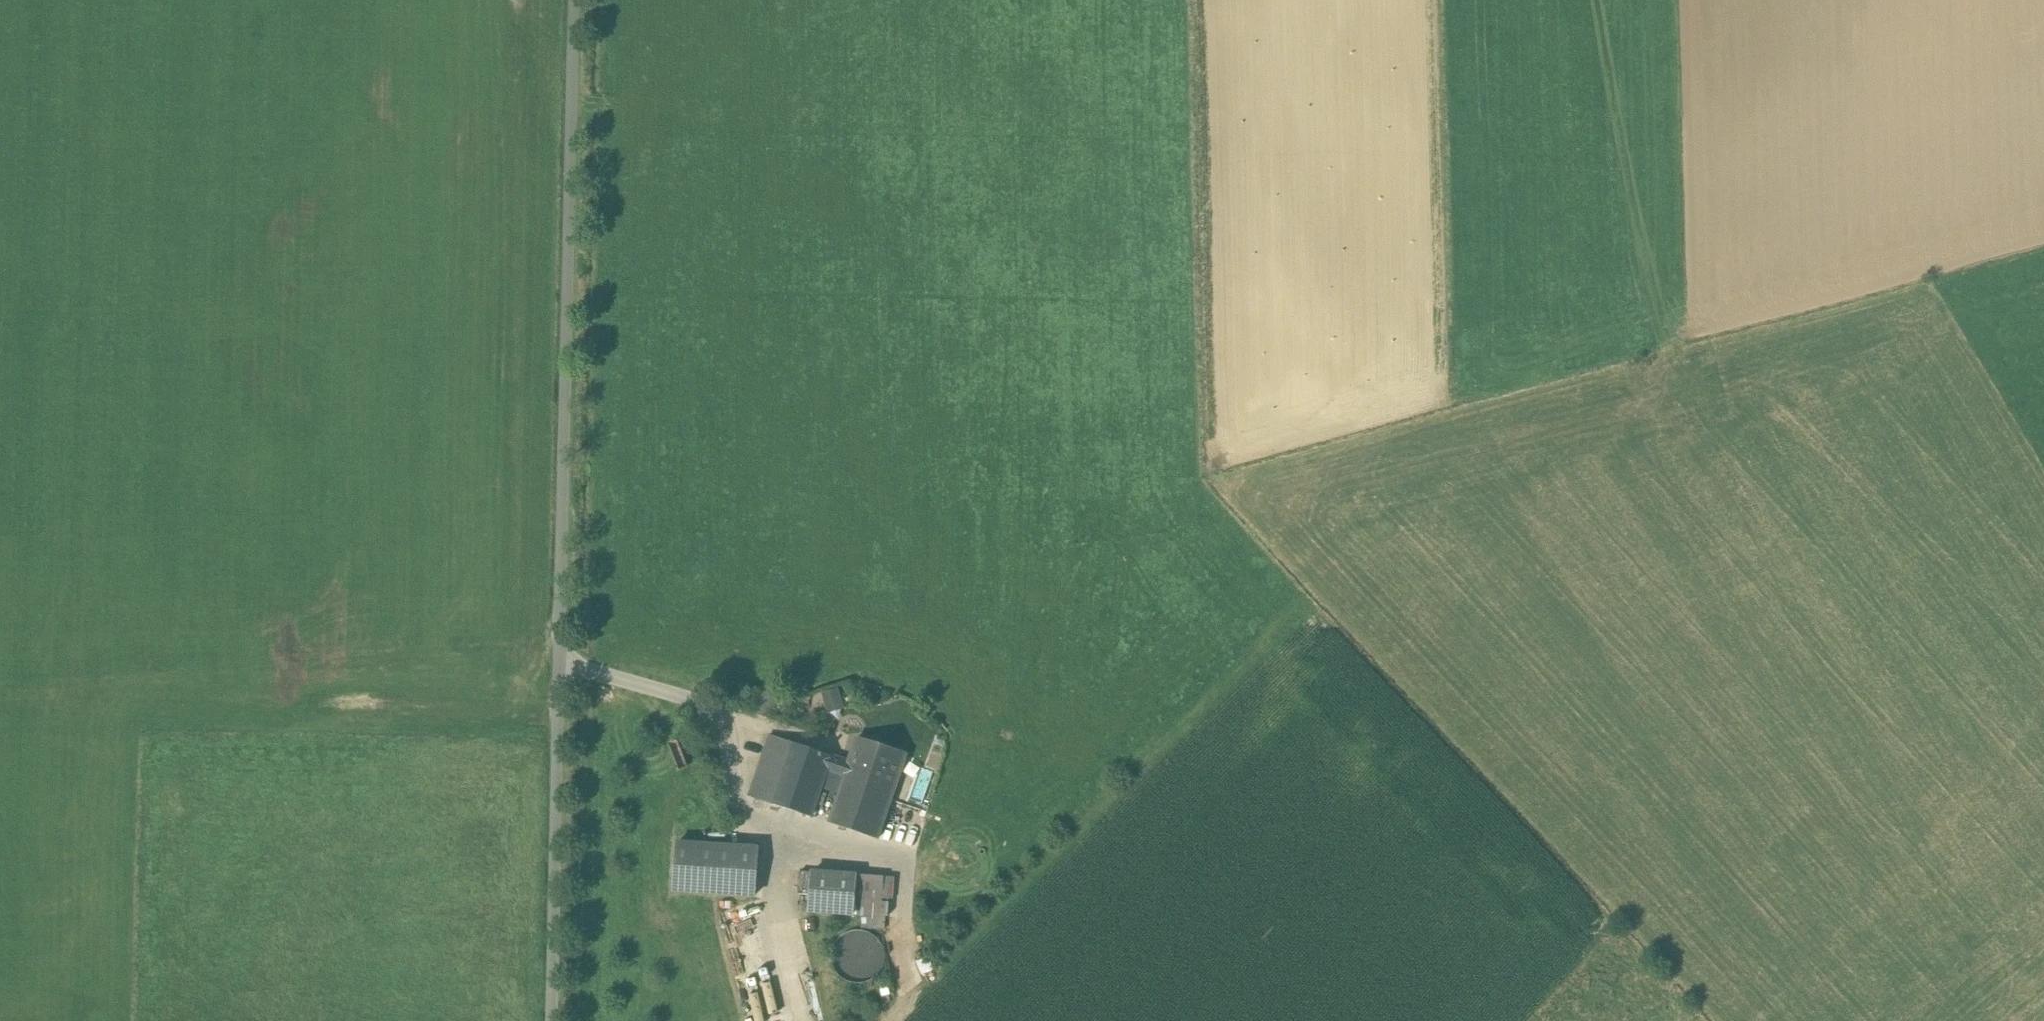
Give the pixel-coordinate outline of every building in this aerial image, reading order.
[(830,710),(843,706),(839,687),(825,691),(830,710)] [(810,696),(788,692),(785,702),(808,707),(810,696)] [(849,761),(770,734),(749,795),(811,816),(815,803),(819,791),(821,787),(826,770),(844,776),(846,773),(849,762),(849,761)] [(906,754),(857,738),(849,761),(849,762),(846,773),(894,790),(906,754)] [(844,776),(826,770),(821,787),(839,793),(844,776)] [(894,790),(846,773),(839,793),(829,822),(878,838),(894,790)] [(826,794),(819,791),(815,803),(822,806),(826,794)] [(758,847),(677,842),(674,890),(755,895),(758,847)] [(855,874),(812,871),(809,911),(853,914),(855,874)] [(883,876),(855,874),(853,914),(862,915),(880,916),(882,898),(883,876)] [(894,877),(883,876),(882,898),(892,899),(894,877)] [(880,916),(862,915),(861,927),(885,928),(885,916),(880,916)] [(847,931),(846,970),(884,971),(886,933),(847,931)]
